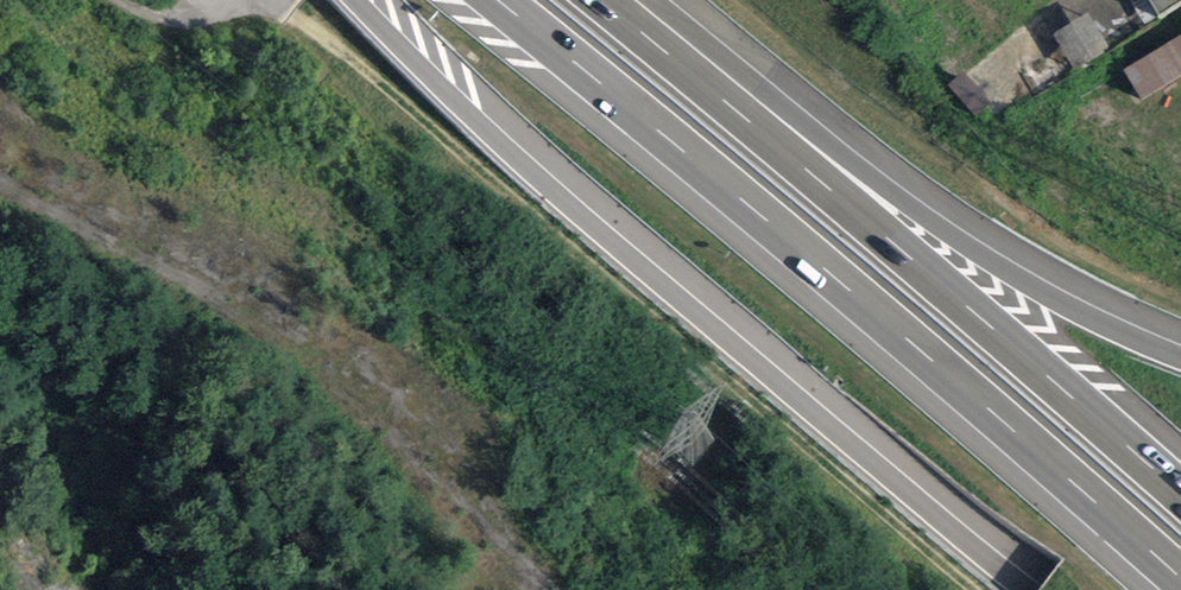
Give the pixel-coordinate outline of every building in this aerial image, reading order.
[(1180,1),(1180,0),(1140,0),(1150,19),(1180,1)] [(1112,78),(1134,113),(1180,85),(1180,37),(1112,78)]
